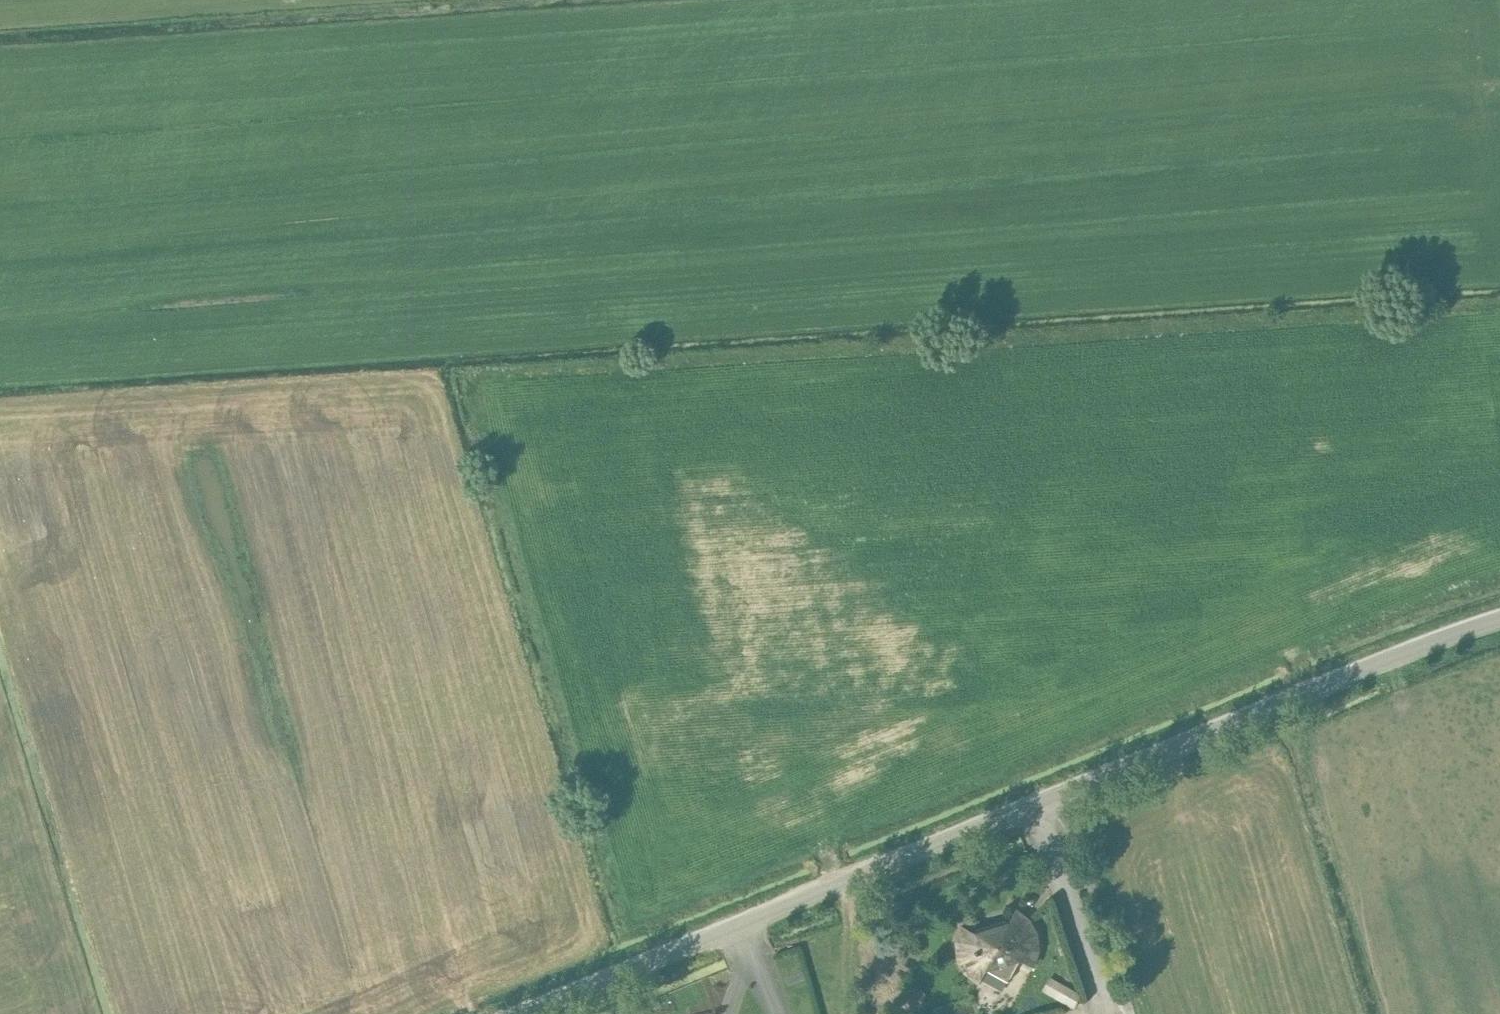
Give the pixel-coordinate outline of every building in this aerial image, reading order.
[(979,982),(985,969),(1008,981),(1019,959),(1033,966),(1039,949),(1037,934),(1029,919),(1016,908),(1008,922),(974,931),(962,925),(956,942),(958,958),(965,972),(979,982)] [(1050,977),(1043,990),(1074,1008),(1082,994),(1050,977)]
